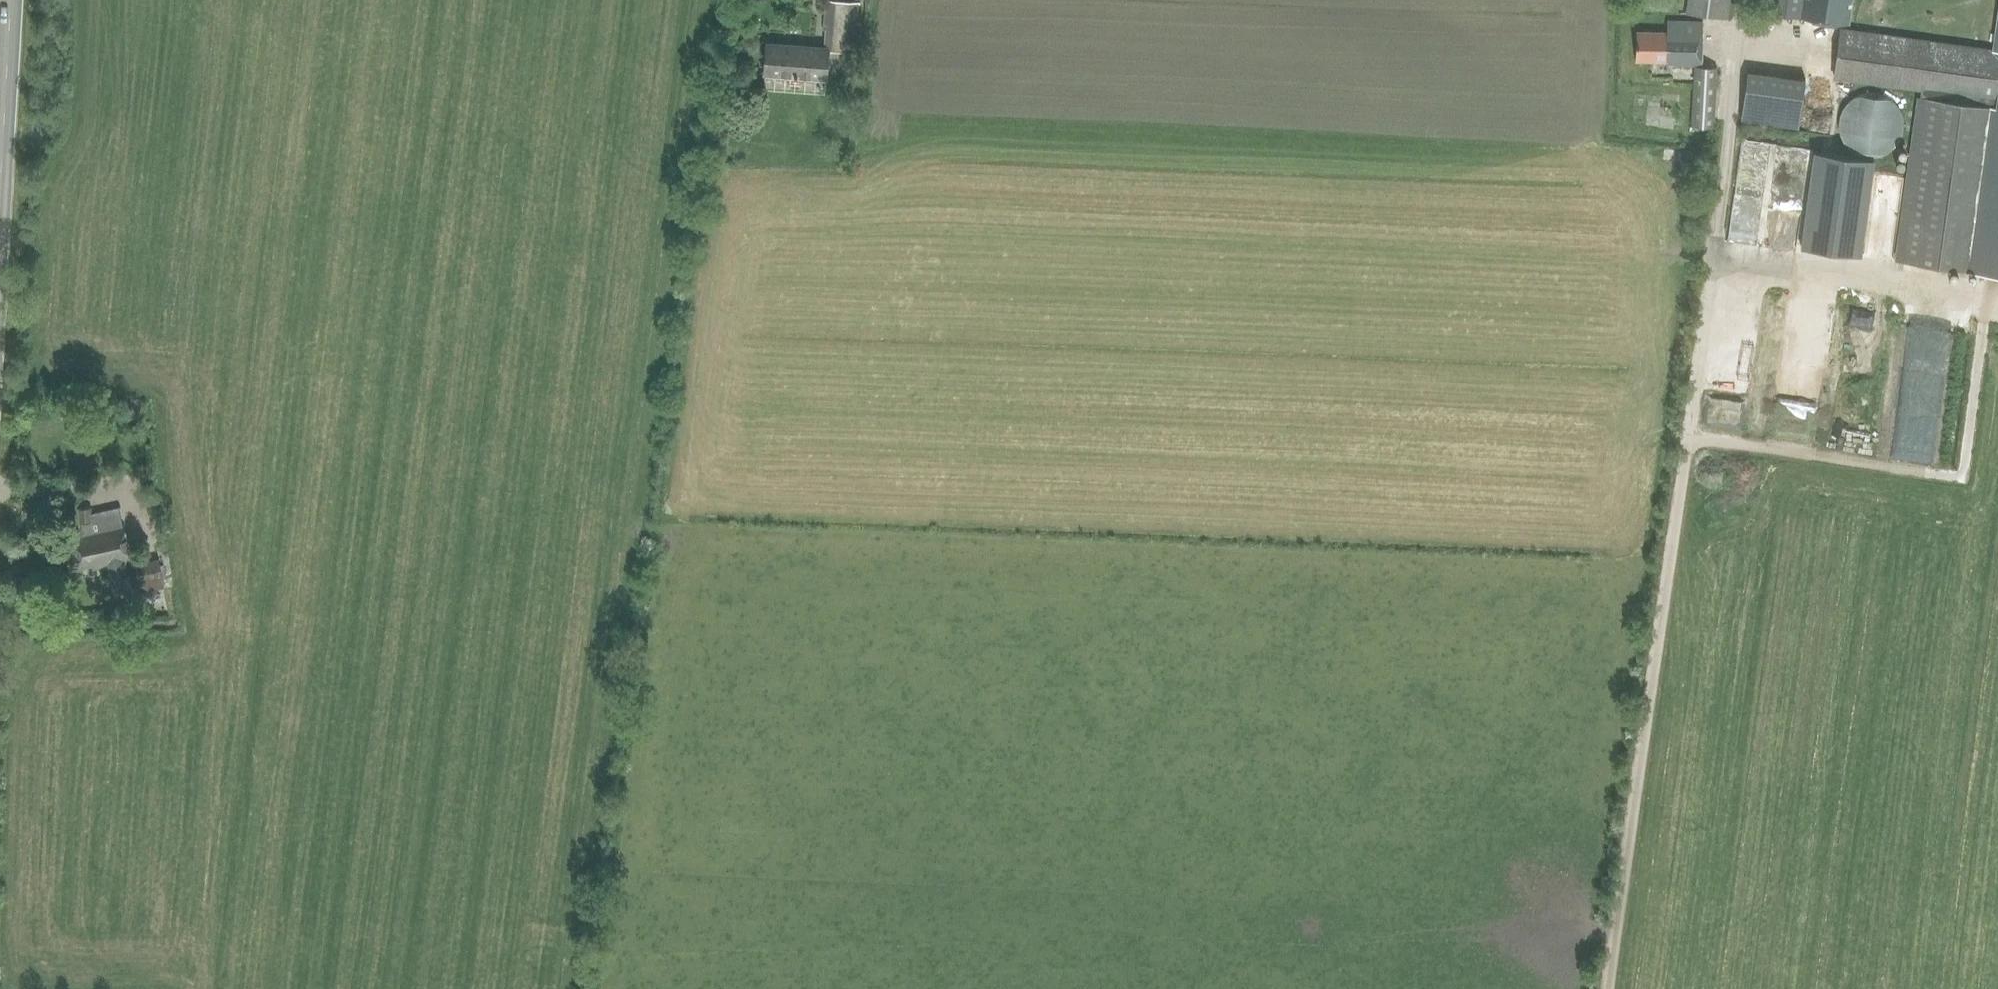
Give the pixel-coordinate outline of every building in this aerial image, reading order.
[(860,1),(841,0),(826,0),(823,29),(825,29),(824,46),(768,43),(765,73),(827,78),(830,50),(855,51),(860,1)] [(1730,0),(1687,0),(1685,12),(1727,17),(1730,0)] [(1770,14),(1849,25),(1852,0),(1772,0),(1770,14)] [(1840,28),(1833,75),(1921,88),(1920,96),(1917,96),(1894,259),(1997,274),(1997,0),(1991,49),(1840,28)] [(1694,64),(1694,73),(1692,102),(1691,126),(1713,127),(1716,67),(1700,66),(1702,21),(1667,20),(1666,31),(1636,31),(1636,60),(1666,60),(1666,63),(1694,64)] [(1753,119),(1811,125),(1817,75),(1758,68),(1753,119)] [(1902,95),(1849,94),(1848,147),(1901,149),(1902,95)] [(1823,148),(1813,245),(1875,251),(1885,154),(1823,148)] [(1765,239),(1767,182),(1738,180),(1736,237),(1765,239)] [(115,597),(165,585),(158,559),(127,566),(127,562),(130,562),(118,507),(90,513),(88,506),(78,508),(81,534),(71,536),(72,551),(66,552),(70,570),(91,565),(92,569),(108,566),(115,597)]
